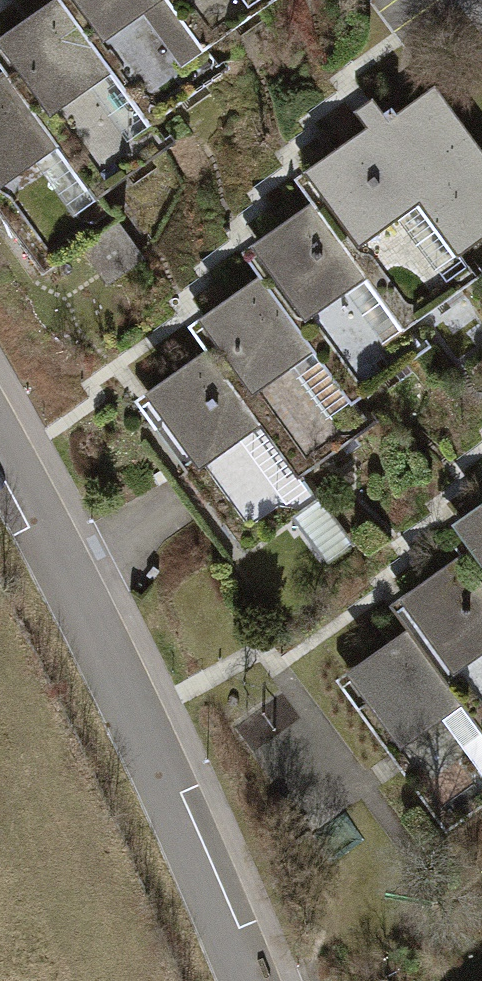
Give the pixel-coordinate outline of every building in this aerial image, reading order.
[(0,37),(0,66),(1,68),(42,126),(112,77),(147,127),(221,75),(202,49),(167,0),(165,0),(94,50),(58,0),(51,0),(0,37)] [(94,50),(165,0),(58,0),(94,50)] [(202,49),(270,0),(167,0),(202,49)] [(0,69),(0,180),(61,137),(99,191),(162,146),(147,127),(112,77),(42,126),(1,68),(0,69)] [(433,80),(388,111),(374,91),(349,109),(362,126),(290,177),(308,203),(345,254),(411,207),(453,266),(481,246),(481,149),(433,80)] [(36,282),(117,228),(99,191),(61,137),(0,180),(0,227),(36,282)] [(308,203),(236,255),(294,335),(359,288),(395,337),(469,283),(453,266),(411,207),(345,254),(308,203)] [(253,285),(197,326),(201,332),(245,391),(311,343),(349,394),(405,354),(395,337),(359,288),(294,335),(253,285)] [(201,332),(111,392),(170,478),(258,417),(297,474),(367,426),(349,394),(311,343),(245,391),(201,332)] [(170,478),(237,570),(325,512),(297,474),(258,417),(170,478)] [(438,533),(458,560),(481,592),(481,501),(438,533)] [(394,609),(404,622),(452,683),(481,660),(481,592),(458,560),(394,609)] [(331,679),(389,754),(462,698),(481,724),(481,660),(452,683),(404,622),(331,679)] [(447,830),(481,805),(481,724),(462,698),(389,754),(447,830)]
